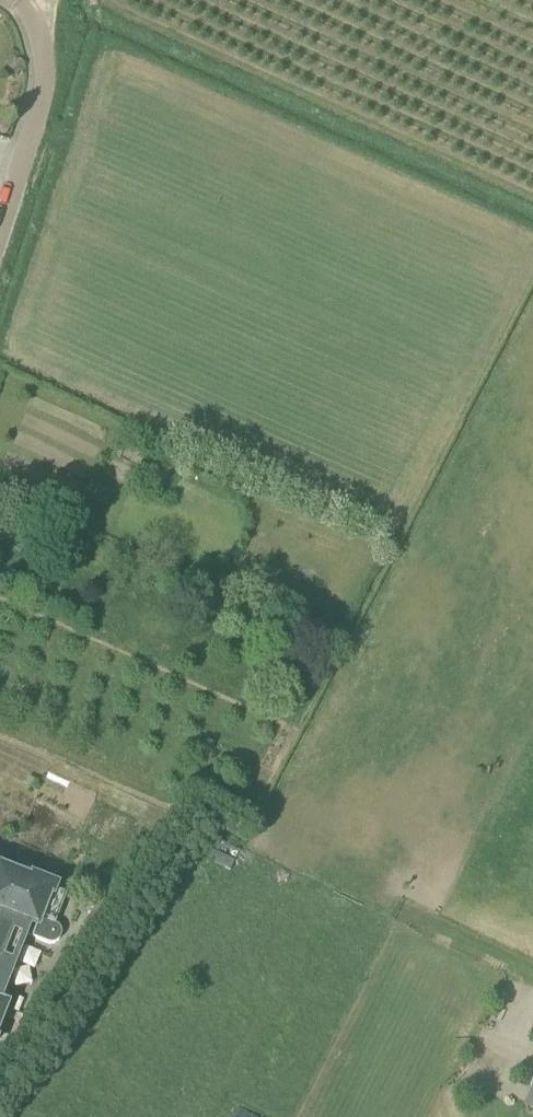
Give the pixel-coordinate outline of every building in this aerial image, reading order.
[(25,935),(47,944),(51,944),(55,943),(59,941),(61,938),(62,933),(61,929),(58,926),(55,924),(67,894),(0,867),(0,1000),(25,935)] [(103,899),(97,906),(106,913),(112,906),(103,899)]
